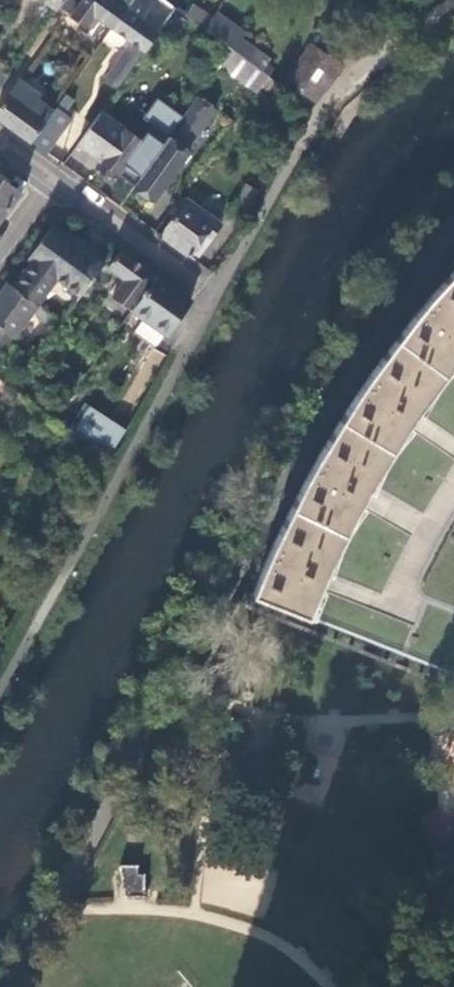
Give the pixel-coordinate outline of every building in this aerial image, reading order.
[(62,0),(44,0),(56,8),(60,2),(62,0)] [(60,2),(73,11),(71,13),(86,24),(94,13),(113,26),(131,0),(62,0),(60,2)] [(105,76),(118,86),(154,34),(161,26),(155,22),(153,25),(142,17),(154,0),(131,0),(113,26),(134,41),(130,46),(128,44),(105,76)] [(344,0),(322,0),(320,3),(332,11),(344,0)] [(199,28),(208,13),(194,4),(184,18),(199,28)] [(217,12),(205,30),(232,51),(254,66),(268,46),(217,12)] [(287,80),(315,99),(340,65),(341,62),(311,42),(287,80)] [(8,75),(0,69),(0,87),(8,75)] [(0,106),(0,117),(32,140),(55,108),(52,107),(37,96),(37,97),(31,93),(33,91),(18,81),(0,106)] [(55,108),(32,140),(50,152),(73,119),(65,114),(75,100),(66,94),(55,108)] [(199,94),(184,115),(135,183),(134,184),(154,198),(190,149),(193,140),(218,107),(199,94)] [(101,110),(78,141),(135,183),(184,115),(183,115),(158,96),(144,115),(143,117),(152,123),(141,138),(101,110)] [(20,194),(0,180),(0,220),(20,194)] [(232,206),(244,212),(256,187),(244,182),(232,206)] [(186,199),(161,233),(191,254),(195,249),(199,252),(210,237),(220,223),(186,199)] [(62,322),(104,264),(96,259),(69,239),(51,226),(27,259),(31,261),(13,287),(38,305),(52,315),(62,322)] [(69,239),(96,259),(100,253),(74,234),(69,239)] [(157,276),(121,250),(108,268),(109,269),(125,280),(120,288),(113,298),(132,311),(157,276)] [(431,289),(400,329),(370,369),(343,411),(317,455),(295,499),(270,547),(251,595),(313,620),(332,574),(341,552),(351,531),(363,510),(377,485),(388,464),(399,446),(411,429),(423,413),(437,391),(453,370),(453,369),(453,264),(431,289)] [(125,280),(109,269),(103,276),(120,288),(125,280)] [(172,287),(157,276),(132,311),(144,320),(165,335),(166,336),(168,337),(184,312),(189,305),(170,291),(172,287)] [(0,293),(0,329),(5,333),(13,338),(33,311),(38,305),(13,287),(7,283),(0,293)] [(47,321),(52,315),(38,305),(33,311),(47,321)] [(53,334),(62,322),(52,315),(47,321),(43,327),(53,334)] [(156,347),(165,335),(144,320),(136,332),(156,347)] [(81,402),(65,428),(85,440),(101,414),(81,402)] [(101,414),(85,440),(108,454),(124,428),(101,414)] [(80,449),(101,464),(105,458),(85,442),(80,449)] [(88,472),(94,477),(98,472),(92,467),(88,472)] [(126,900),(142,901),(143,879),(136,879),(136,869),(120,868),(119,891),(127,892),(126,900)]
